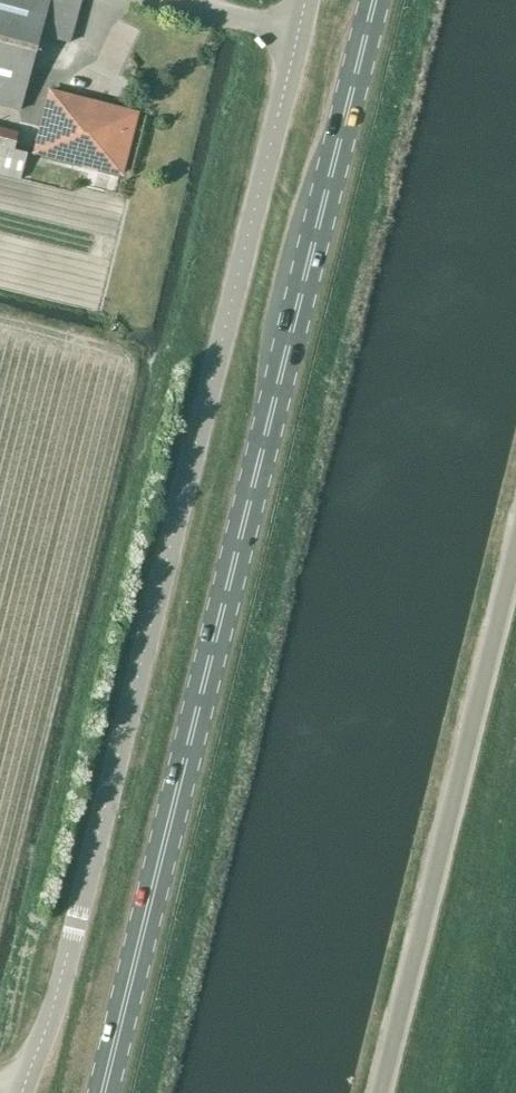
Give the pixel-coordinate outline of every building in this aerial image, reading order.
[(72,44),(83,0),(0,0),(0,105),(21,111),(41,35),(72,44)] [(48,88),(32,152),(123,175),(140,112),(48,88)] [(21,180),(28,152),(16,149),(17,140),(20,131),(0,126),(0,175),(21,180)]
